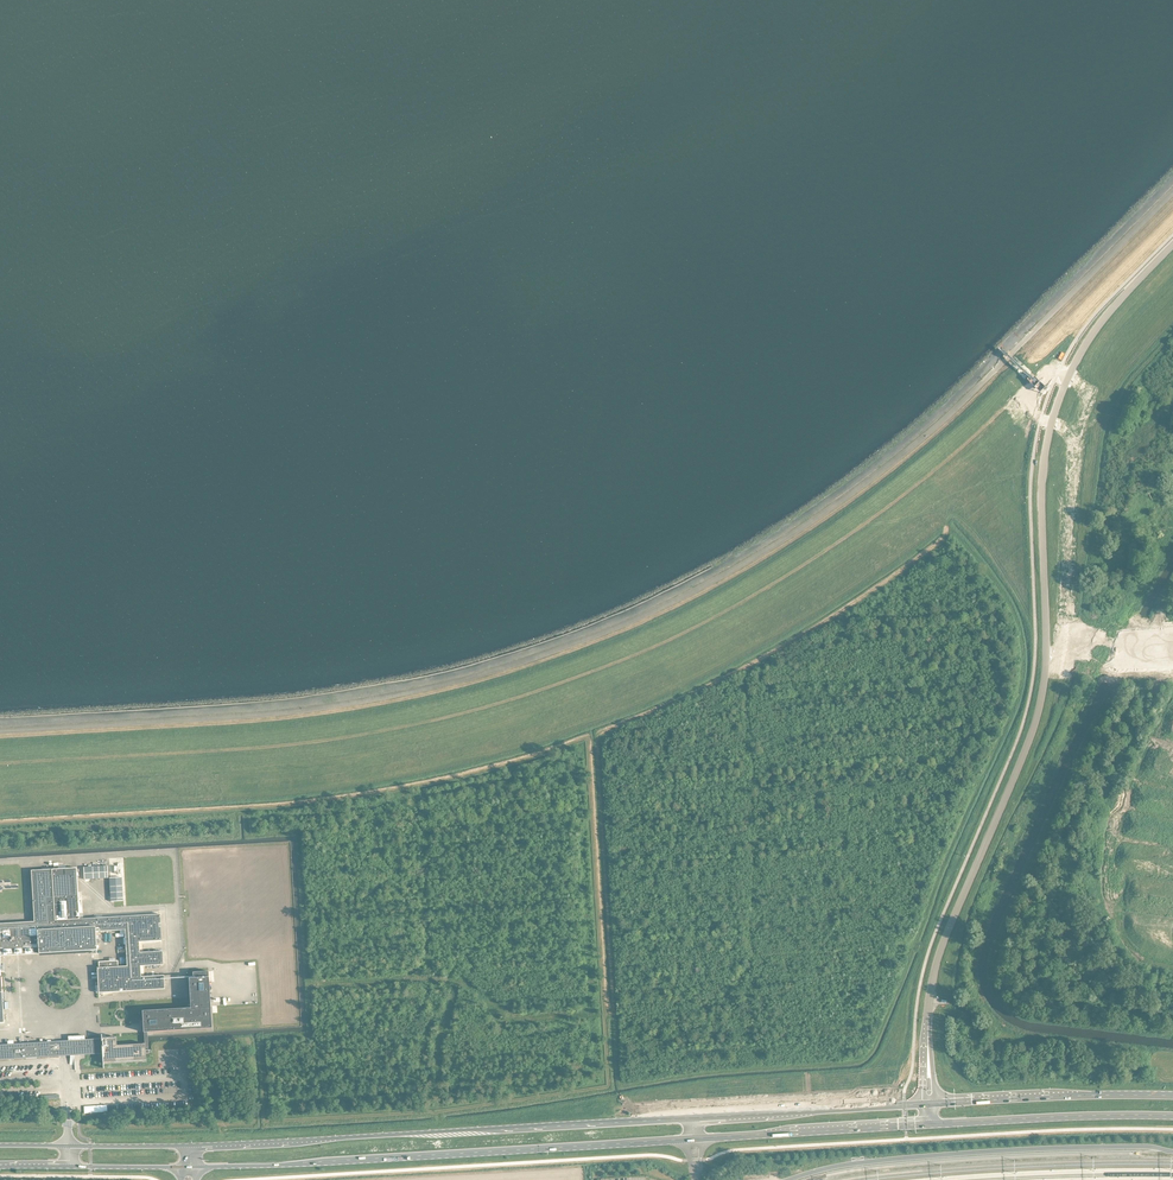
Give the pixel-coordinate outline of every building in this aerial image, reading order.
[(85,870),(85,882),(109,880),(108,869),(85,870)] [(80,922),(77,870),(32,873),(35,924),(0,926),(0,1025),(5,1025),(1,958),(98,952),(96,934),(126,932),(128,969),(119,969),(118,963),(99,964),(100,970),(98,970),(99,991),(97,991),(97,995),(165,991),(165,978),(142,979),(141,969),(164,967),(163,954),(141,955),(140,944),(163,943),(162,930),(160,930),(160,926),(161,926),(161,917),(80,922)] [(122,880),(110,880),(112,904),(123,903),(122,880)] [(104,1065),(112,1064),(112,1065),(147,1062),(147,1056),(150,1056),(150,1055),(150,1053),(151,1053),(151,1052),(149,1052),(148,1039),(148,1038),(148,1034),(213,1031),(209,974),(194,975),(194,980),(190,981),(191,1010),(143,1013),(144,1035),(145,1035),(145,1046),(113,1048),(112,1046),(112,1042),(107,1042),(103,1042),(103,1041),(102,1041),(101,1041),(100,1041),(86,1042),(85,1038),(69,1039),(70,1049),(71,1049),(71,1052),(74,1052),(75,1057),(94,1055),(103,1055),(104,1064),(104,1065)] [(50,1044),(0,1047),(0,1062),(27,1061),(38,1060),(49,1059),(51,1059),(60,1059),(59,1044),(56,1044),(50,1044)]
